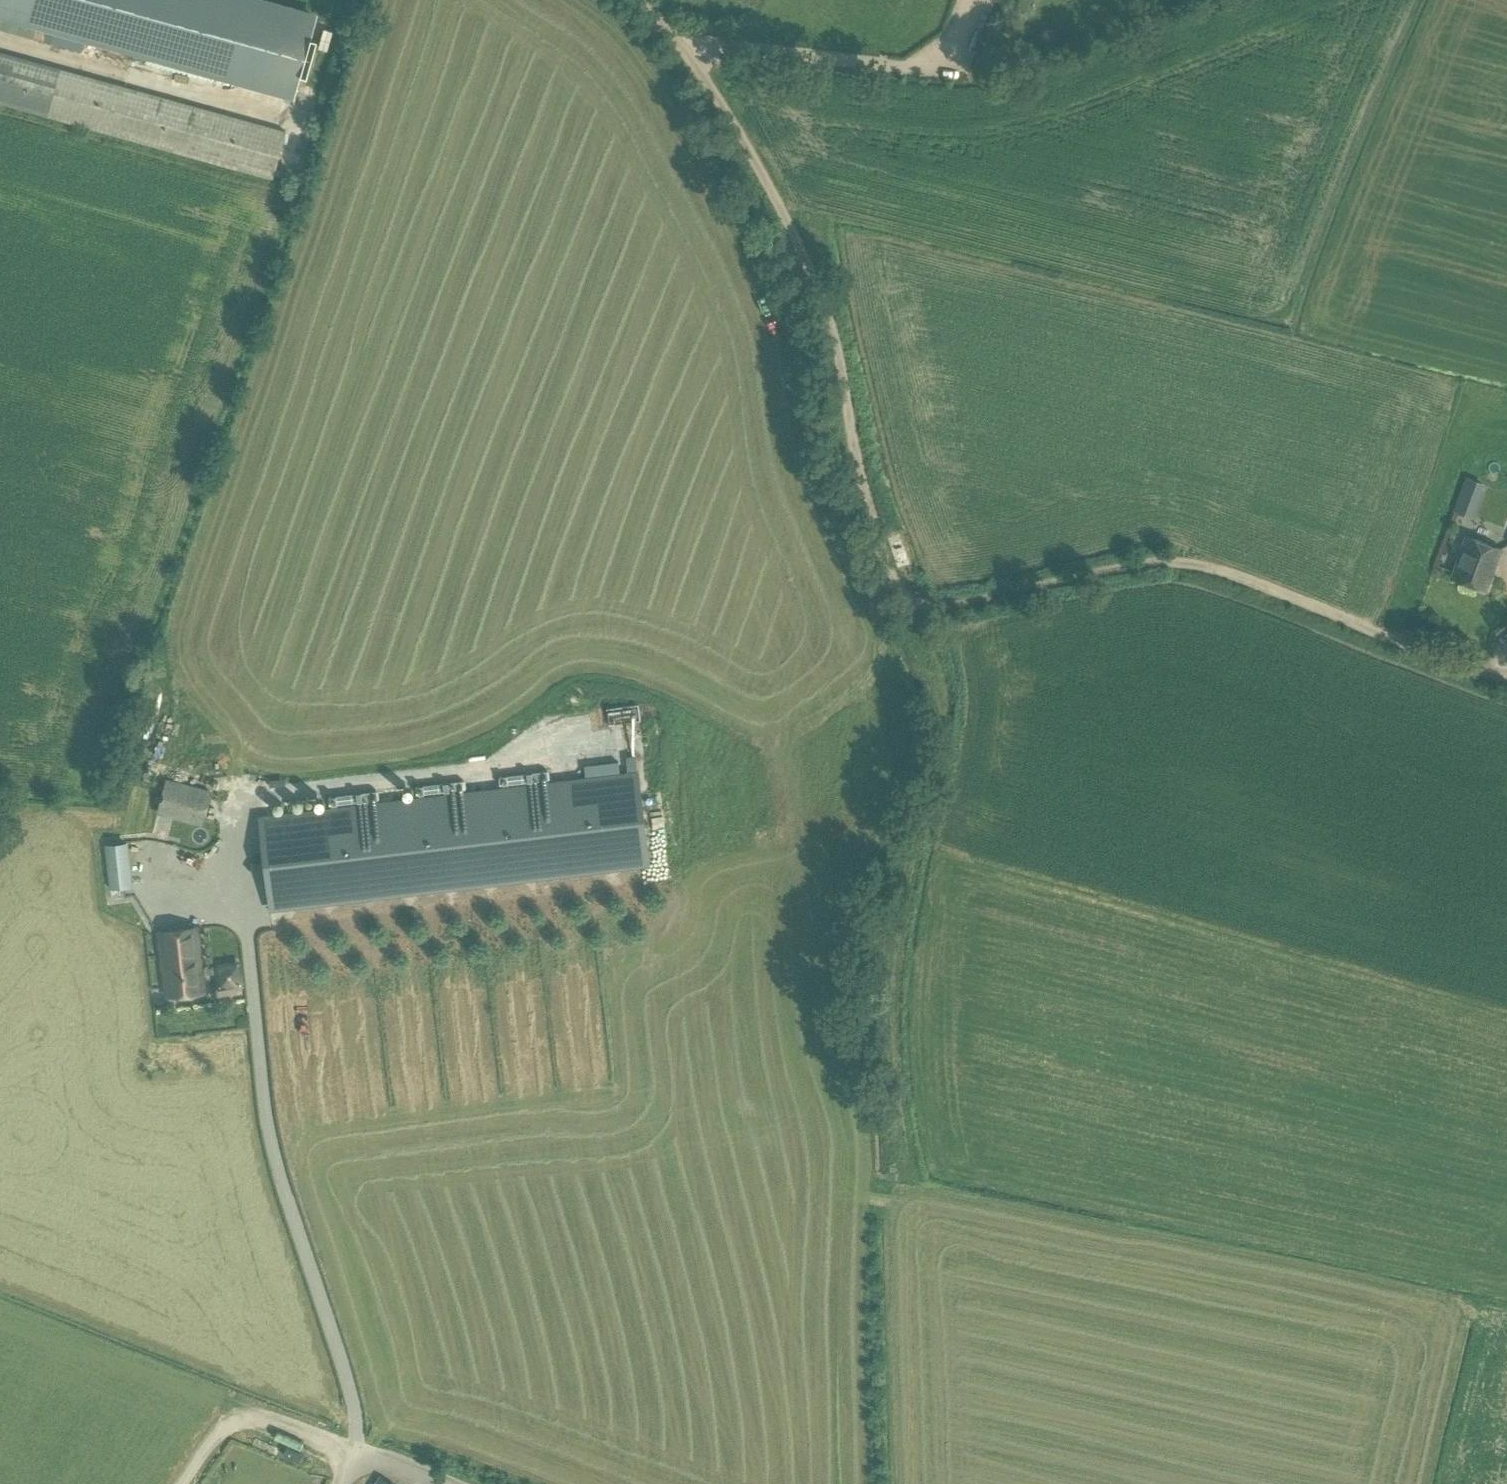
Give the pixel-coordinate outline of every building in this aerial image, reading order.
[(297,96),(318,23),(238,0),(0,0),(0,11),(297,96)] [(272,182),(286,135),(0,53),(0,104),(272,182)] [(1471,482),(1462,506),(1473,510),(1482,486),(1471,482)] [(1467,535),(1452,577),(1486,589),(1501,548),(1467,535)] [(638,770),(258,818),(266,875),(645,827),(638,770)] [(163,790),(160,802),(164,812),(196,821),(207,814),(210,804),(204,794),(172,785),(163,790)] [(101,846),(120,991),(137,989),(118,844),(101,846)] [(197,927),(159,932),(167,996),(205,991),(197,927)] [(238,964),(219,966),(221,985),(241,983),(238,964)]
